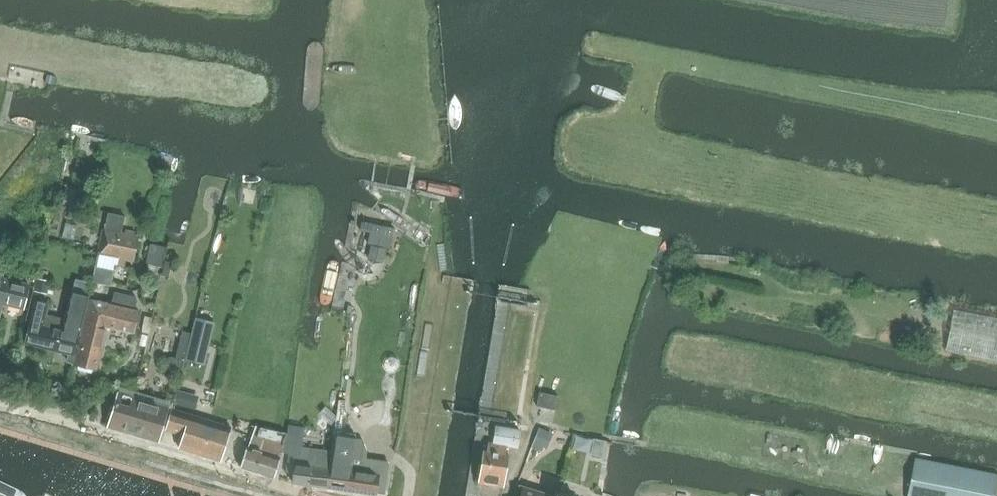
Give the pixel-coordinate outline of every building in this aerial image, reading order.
[(66,189),(63,203),(69,205),(68,208),(72,209),(77,192),(66,189)] [(98,253),(92,282),(110,286),(115,265),(117,265),(125,267),(126,259),(133,260),(137,237),(120,233),(123,217),(106,213),(103,229),(98,253)] [(369,232),(366,244),(371,245),(385,248),(389,249),(392,237),(369,232)] [(150,244),(146,263),(160,266),(165,248),(150,244)] [(371,245),(368,257),(383,260),(385,248),(371,245)] [(31,284),(0,276),(0,312),(2,305),(25,310),(31,284)] [(39,279),(36,291),(47,293),(49,281),(39,279)] [(63,319),(55,350),(70,353),(68,361),(74,363),(77,355),(74,354),(89,292),(71,288),(63,319)] [(91,298),(75,364),(77,365),(79,369),(91,372),(94,369),(97,369),(107,326),(134,332),(139,310),(134,309),(137,300),(135,296),(114,291),(111,303),(91,298)] [(55,350),(63,319),(48,315),(51,297),(37,293),(26,343),(55,350)] [(953,310),(946,349),(996,359),(996,318),(953,310)] [(188,348),(185,360),(205,365),(216,322),(196,317),(192,332),(188,348)] [(183,330),(179,346),(188,348),(192,332),(183,330)] [(169,356),(166,369),(181,373),(185,360),(169,356)] [(384,364),(384,365),(384,366),(384,367),(385,368),(385,369),(386,369),(386,370),(387,370),(388,371),(389,371),(390,372),(391,372),(392,372),(393,371),(394,371),(395,371),(395,370),(396,370),(397,369),(397,368),(398,367),(398,366),(398,365),(398,364),(398,363),(398,362),(398,361),(397,361),(397,360),(396,359),(395,359),(395,358),(394,358),(393,358),(392,357),(391,357),(390,357),(389,357),(389,358),(388,358),(387,359),(386,359),(386,360),(385,360),(385,361),(384,362),(384,363),(384,364)] [(117,396),(108,427),(158,441),(168,407),(170,401),(120,387),(118,392),(117,396)] [(177,391),(174,403),(182,405),(185,393),(177,391)] [(536,406),(555,410),(559,396),(539,392),(536,406)] [(347,413),(345,400),(339,400),(336,424),(342,425),(343,416),(347,413)] [(231,441),(235,428),(172,408),(166,429),(183,434),(179,448),(220,461),(227,440),(231,441)] [(326,488),(332,453),(332,452),(303,447),(305,427),(301,426),(300,435),(289,433),(283,453),(288,454),(286,472),(294,474),(293,483),(326,488)] [(516,449),(519,431),(497,427),(494,445),(488,444),(486,452),(483,452),(477,483),(503,487),(508,456),(505,455),(506,447),(516,449)] [(284,445),(287,434),(262,428),(259,437),(253,435),(249,448),(247,447),(241,468),(274,478),(284,445)] [(539,428),(532,445),(542,449),(549,432),(539,428)] [(335,432),(332,452),(332,453),(327,487),(376,494),(377,488),(385,489),(388,461),(367,458),(368,450),(363,437),(335,432)] [(595,440),(592,452),(603,454),(606,442),(595,440)] [(996,477),(996,475),(914,458),(906,495),(993,495),(996,477)] [(534,490),(521,486),(518,495),(555,495),(534,490)]
